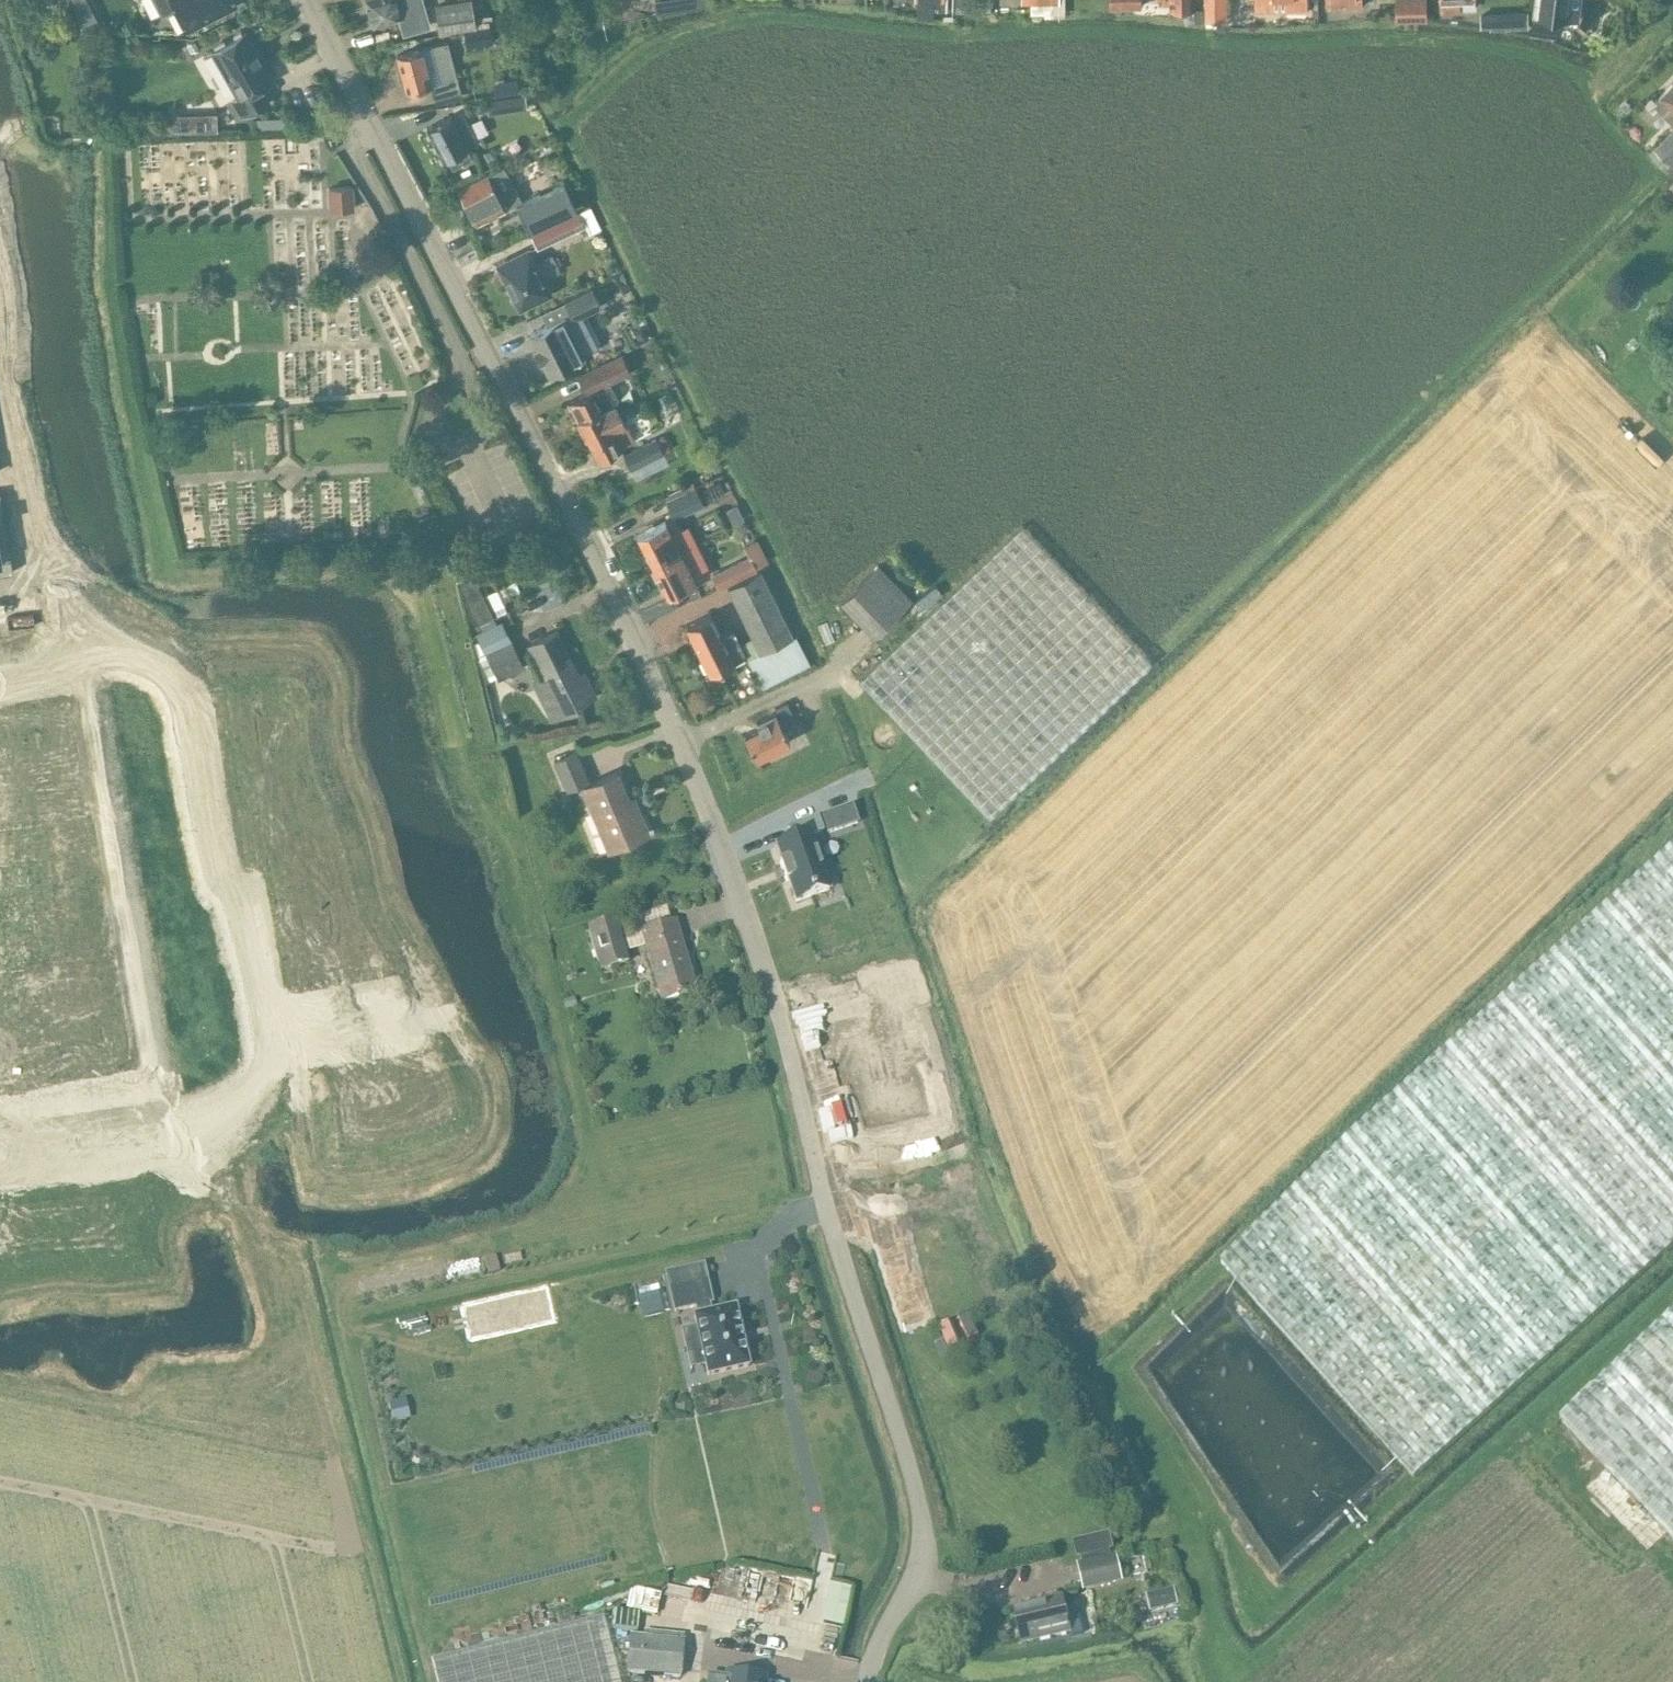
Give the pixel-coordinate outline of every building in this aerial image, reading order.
[(161,16),(175,9),(181,20),(185,29),(200,22),(209,17),(236,3),(234,0),(153,0),(161,16)] [(372,24),(398,17),(402,32),(429,24),(421,0),(366,0),(372,24)] [(476,26),(472,0),(455,0),(435,3),(439,32),(476,26)] [(913,0),(913,1),(935,1),(935,11),(950,12),(950,0),(913,0)] [(989,0),(954,0),(954,11),(989,11),(989,0)] [(1064,0),(1021,0),(1043,0),(1044,16),(1064,16),(1064,0)] [(1206,19),(1226,19),(1226,0),(1206,0),(1206,19)] [(1307,0),(1255,0),(1255,9),(1272,9),(1307,10),(1307,0)] [(1426,16),(1426,0),(1395,0),(1395,17),(1426,16)] [(1441,8),(1441,11),(1461,11),(1461,0),(1441,0),(1441,8)] [(1532,14),(1546,16),(1561,18),(1567,19),(1578,20),(1580,5),(1580,0),(1534,0),(1532,14)] [(1528,11),(1513,12),(1514,28),(1528,28),(1528,11)] [(1532,19),(1531,34),(1555,36),(1556,36),(1557,22),(1545,20),(1532,19)] [(490,27),(463,31),(465,44),(485,41),(489,40),(493,40),(491,27),(490,27)] [(250,32),(215,50),(240,97),(234,100),(242,116),(269,102),(262,87),(275,81),(250,32)] [(460,91),(447,41),(431,45),(431,46),(397,55),(406,91),(431,85),(435,98),(460,91)] [(1654,99),(1665,110),(1672,119),(1672,82),(1662,94),(1657,98),(1656,97),(1654,99)] [(524,93),(500,97),(502,111),(526,107),(524,93)] [(443,159),(477,142),(461,111),(426,128),(443,159)] [(200,112),(167,114),(167,132),(201,130),(200,112)] [(287,114),(253,116),(254,128),(287,126),(287,114)] [(87,118),(69,123),(73,135),(91,130),(87,118)] [(1654,147),(1668,163),(1662,168),(1670,176),(1672,173),(1672,129),(1654,147)] [(476,225),(506,209),(521,201),(502,167),(487,175),(457,191),(476,225)] [(529,230),(576,208),(564,182),(517,205),(529,230)] [(351,187),(329,189),(330,210),(353,208),(351,187)] [(574,211),(530,232),(537,249),(584,226),(578,212),(575,213),(574,211)] [(536,261),(528,247),(510,257),(509,263),(499,268),(516,304),(527,299),(534,302),(552,293),(544,278),(560,270),(551,253),(536,261)] [(574,319),(602,305),(592,285),(564,300),(574,319)] [(1562,299),(1552,309),(1565,322),(1575,312),(1562,299)] [(550,371),(583,355),(564,318),(531,334),(550,371)] [(636,327),(635,332),(637,337),(642,338),(646,335),(648,331),(645,327),(642,326),(640,325),(636,327)] [(1647,339),(1643,343),(1654,355),(1658,352),(1647,339)] [(580,432),(617,412),(615,406),(618,398),(610,382),(632,371),(622,352),(577,374),(587,392),(567,401),(577,421),(576,422),(580,432)] [(23,388),(5,391),(7,403),(25,400),(23,388)] [(617,412),(580,432),(585,441),(587,440),(597,461),(621,449),(620,448),(635,440),(625,421),(623,423),(617,412)] [(629,469),(670,449),(663,435),(622,455),(629,469)] [(40,470),(27,472),(29,486),(42,484),(40,470)] [(670,498),(665,500),(673,517),(674,519),(704,505),(695,487),(695,486),(670,498)] [(665,521),(636,534),(651,563),(651,565),(680,551),(695,543),(686,524),(678,528),(674,519),(673,517),(665,521)] [(680,551),(651,565),(667,596),(677,591),(679,597),(698,587),(696,582),(705,577),(700,568),(706,566),(695,543),(680,551)] [(718,589),(721,587),(740,578),(758,569),(750,554),(711,573),(718,589)] [(890,560),(834,615),(859,640),(914,584),(890,560)] [(793,635),(765,579),(760,570),(726,588),(750,637),(740,642),(733,628),(722,633),(712,613),(685,625),(708,673),(735,660),(746,654),(762,689),(810,665),(795,634),(793,635)] [(473,576),(459,583),(478,621),(492,614),(473,576)] [(480,630),(475,632),(479,639),(486,653),(484,653),(495,675),(498,680),(524,666),(511,640),(500,620),(480,630)] [(578,674),(557,630),(528,645),(544,676),(532,682),(550,718),(563,712),(596,695),(584,671),(578,674)] [(787,701),(776,706),(780,716),(791,711),(787,701)] [(757,757),(789,740),(775,713),(755,722),(758,727),(745,734),(757,757)] [(566,789),(589,778),(576,751),(554,761),(566,789)] [(634,811),(617,773),(582,787),(608,850),(648,833),(639,809),(634,811)] [(830,814),(820,817),(827,836),(837,833),(830,814)] [(775,850),(774,850),(780,866),(779,867),(786,885),(787,884),(796,907),(797,906),(798,906),(830,893),(810,840),(823,835),(817,820),(787,831),(791,844),(775,850)] [(1672,1247),(1672,846),(1351,1135),(1221,1264),(1414,1479),(1672,1247)] [(599,974),(630,965),(617,923),(586,931),(599,974)] [(660,1004),(694,994),(674,925),(640,935),(660,1004)] [(574,999),(563,1001),(565,1011),(576,1008),(574,999)] [(879,1022),(841,1032),(847,1054),(841,1056),(847,1076),(852,1075),(858,1095),(895,1086),(890,1065),(905,1061),(897,1031),(882,1034),(879,1022)] [(667,1047),(656,1049),(657,1057),(669,1055),(667,1047)] [(495,1255),(486,1257),(490,1272),(499,1269),(495,1255)] [(706,1282),(669,1291),(674,1314),(696,1309),(698,1316),(692,1317),(695,1328),(704,1368),(707,1379),(749,1369),(735,1307),(710,1313),(708,1306),(712,1305),(706,1282)] [(540,1293),(455,1313),(461,1341),(546,1321),(540,1293)] [(1559,1419),(1634,1498),(1672,1539),(1672,1313),(1559,1419)] [(405,1399),(388,1403),(392,1423),(410,1420),(405,1399)] [(1084,1592),(1124,1582),(1118,1555),(1077,1564),(1084,1592)] [(1146,1595),(1150,1613),(1178,1607),(1174,1589),(1146,1595)] [(1066,1615),(1062,1599),(1013,1612),(1020,1641),(1022,1646),(1070,1634),(1071,1639),(1084,1636),(1078,1612),(1066,1615)] [(431,1663),(436,1681),(618,1681),(602,1619),(431,1663)] [(680,1678),(684,1630),(632,1626),(631,1637),(629,1637),(626,1674),(680,1678)]
